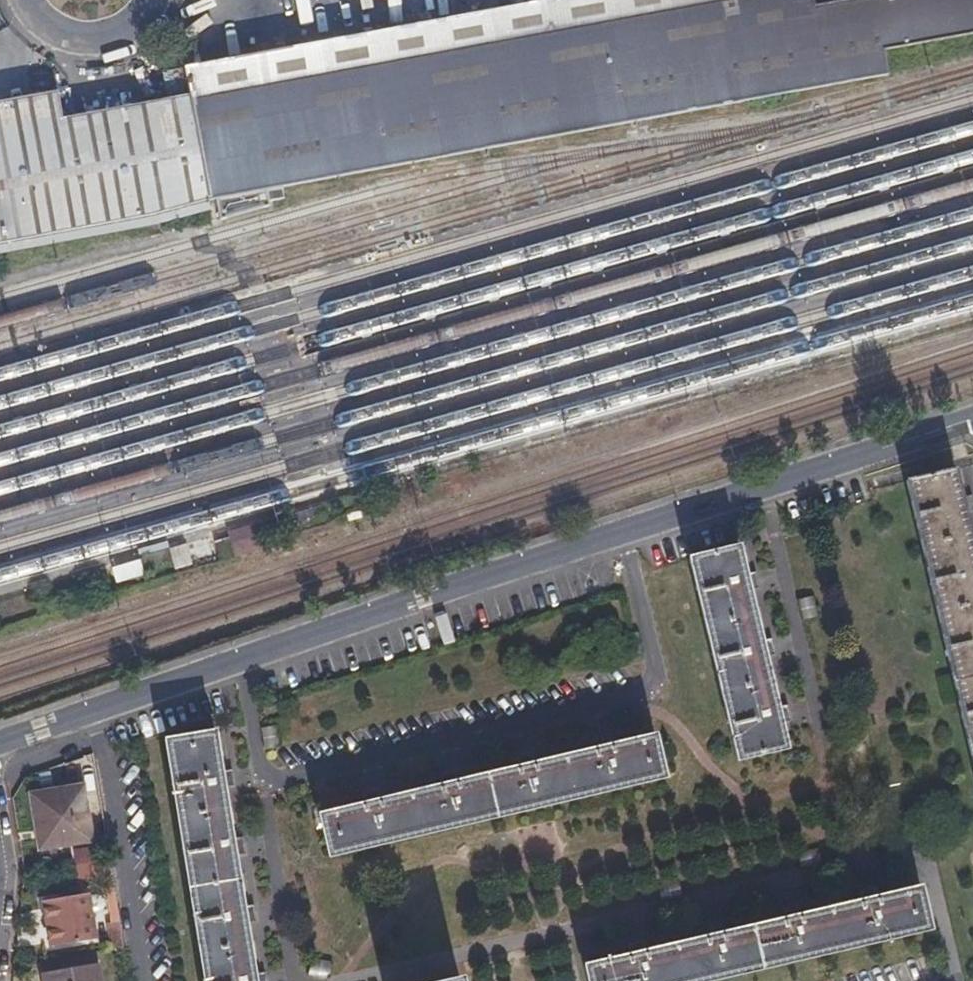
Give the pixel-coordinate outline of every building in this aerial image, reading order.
[(182,71),(186,94),(206,202),(208,202),(259,193),(885,74),(881,58),(972,38),(972,0),(841,0),(811,5),(810,0),(560,0),(182,71)] [(206,202),(186,94),(55,118),(49,91),(0,100),(0,243),(206,202)] [(263,207),(259,193),(208,202),(213,221),(221,219),(220,218),(256,208),(256,209),(263,207)] [(955,469),(909,481),(972,756),(972,544),(955,469)] [(788,748),(739,544),(691,557),(739,759),(788,748)] [(263,749),(279,747),(277,727),(262,728),(263,749)] [(215,731),(167,740),(207,980),(257,980),(215,731)] [(667,776),(662,756),(658,735),(320,813),(329,853),(667,776)] [(42,843),(87,834),(78,784),(32,793),(42,843)] [(90,875),(89,852),(73,853),(74,876),(90,875)] [(922,886),(583,963),(587,980),(707,980),(932,930),(922,886)] [(56,949),(95,941),(87,896),(48,904),(56,949)] [(121,945),(117,923),(106,925),(110,948),(121,945)] [(99,964),(58,971),(42,974),(44,980),(101,980),(99,964)]
